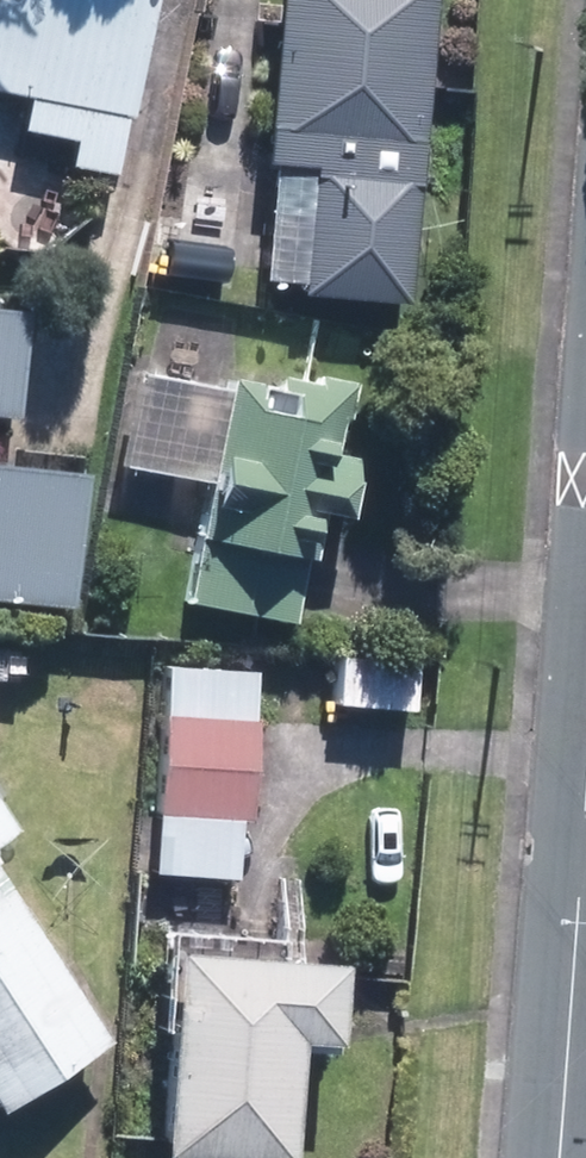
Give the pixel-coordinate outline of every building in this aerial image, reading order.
[(144,0),(0,0),(0,91),(22,95),(15,127),(70,137),(64,166),(110,175),(144,0)] [(397,299),(424,0),(274,0),(259,163),(268,164),(256,287),(397,299)] [(229,285),(247,196),(162,180),(145,269),(229,285)] [(10,417),(20,317),(0,314),(0,416),(10,417)] [(271,390),(224,381),(180,599),(285,620),(308,510),(335,515),(347,457),(325,453),(338,385),(312,380),(311,387),(273,380),(271,390)] [(59,607),(73,476),(0,468),(0,601),(59,607)] [(337,660),(333,703),(402,709),(405,667),(337,660)] [(247,674),(166,669),(158,809),(239,814),(247,674)] [(100,1043),(0,886),(0,1106),(100,1043)] [(165,954),(151,1152),(235,1157),(273,1157),(282,1038),(322,1041),(327,966),(165,954)]
